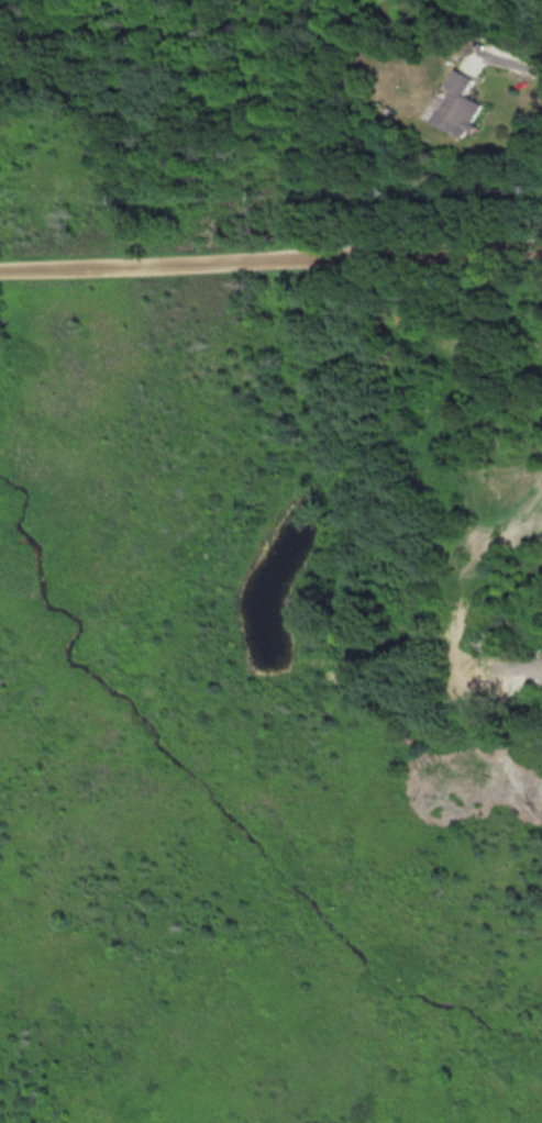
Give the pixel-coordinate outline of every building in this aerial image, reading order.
[(481,78),(464,68),(438,117),(477,139),(485,125),(478,122),(489,102),(473,94),(481,78)]
